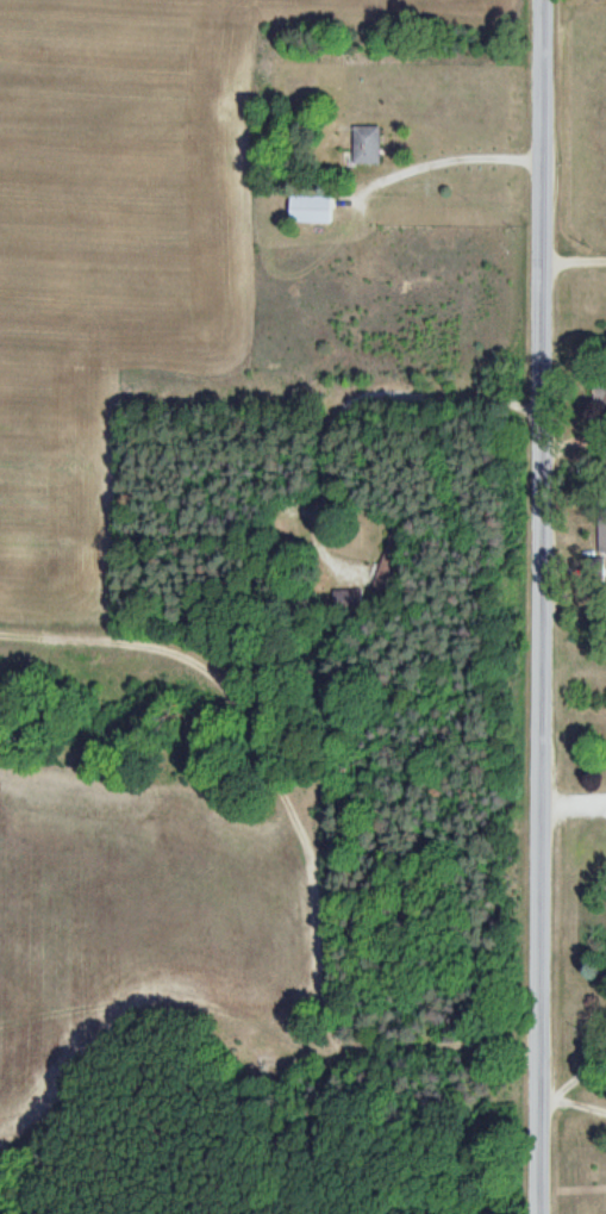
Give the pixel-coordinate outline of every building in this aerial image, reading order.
[(383,126),(352,126),(352,164),(383,164),(383,126)] [(335,222),(335,196),(291,196),(291,222),(335,222)] [(370,592),(384,596),(403,531),(389,527),(370,592)]
